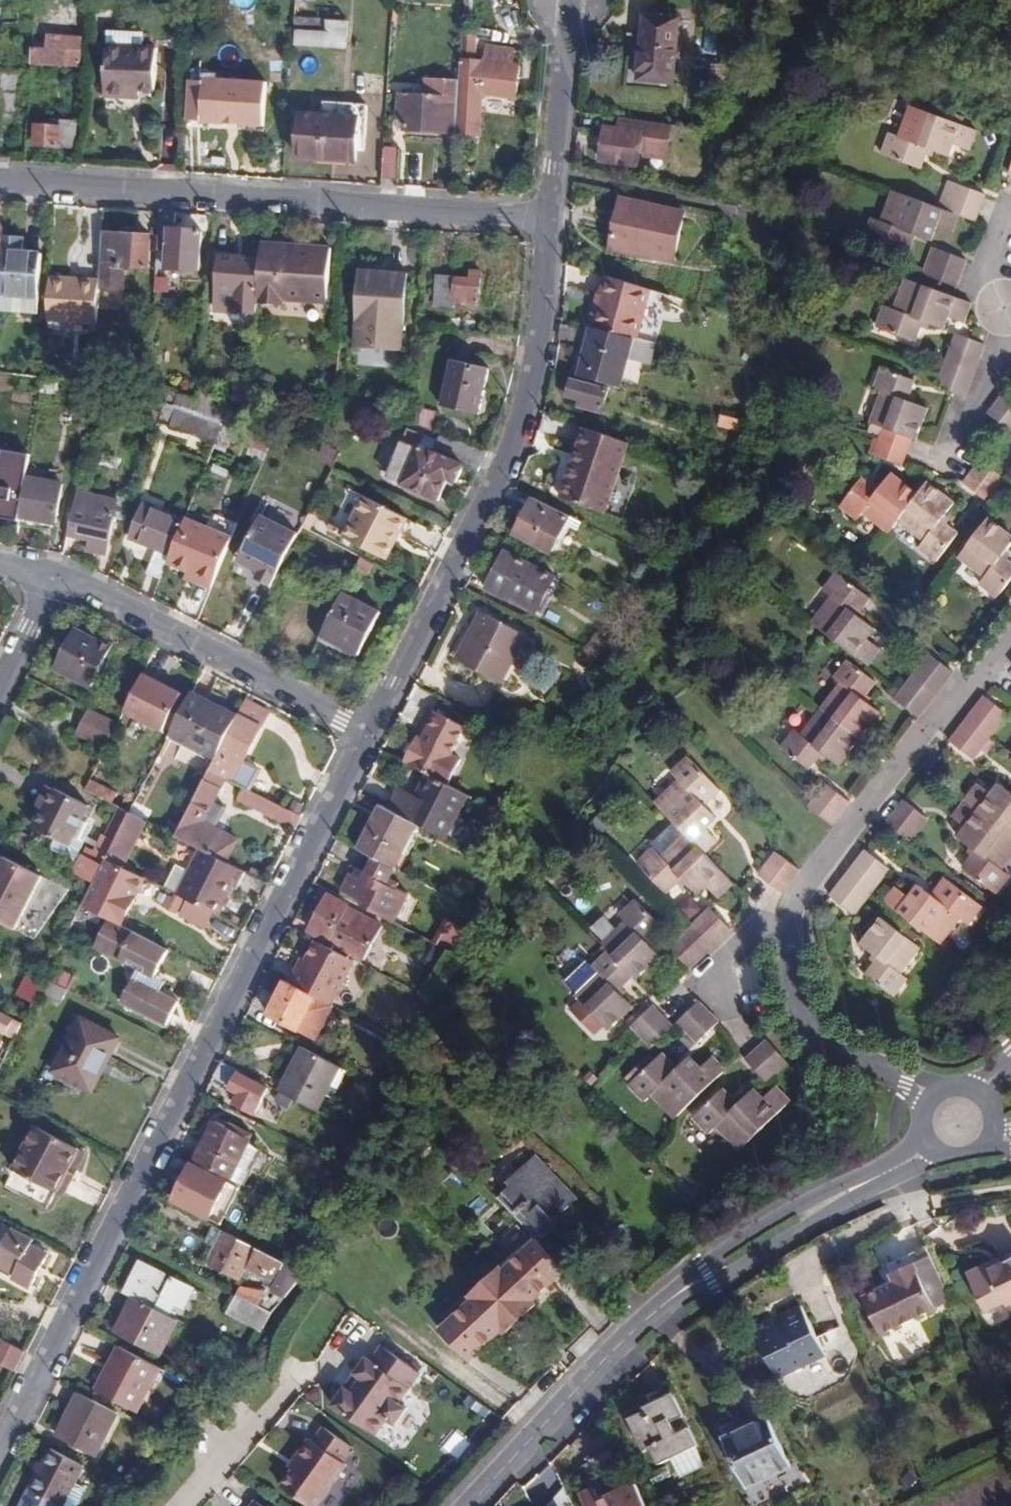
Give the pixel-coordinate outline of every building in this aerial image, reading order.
[(674,84),(680,19),(644,15),(638,81),(674,84)] [(326,20),(294,18),(294,29),(296,30),(326,31),(326,20)] [(349,21),(326,20),(326,31),(296,30),(295,46),(347,48),(349,21)] [(141,92),(156,92),(157,47),(145,47),(146,32),(106,30),(103,98),(127,99),(127,91),(141,92)] [(82,67),(84,38),(48,35),(47,48),(32,47),(31,63),(82,67)] [(474,36),(461,36),(460,61),(473,61),(474,36)] [(512,80),(514,64),(513,64),(515,51),(485,47),(484,61),(483,61),(480,93),(515,96),(517,81),(512,80)] [(202,126),(268,130),(271,81),(204,78),(202,126)] [(455,133),(458,82),(428,81),(427,97),(443,98),(440,132),(455,133)] [(140,99),(141,92),(127,91),(127,99),(140,99)] [(403,129),(440,132),(443,98),(427,97),(397,94),(396,119),(403,119),(403,129)] [(367,104),(324,102),(323,116),(300,114),(297,158),(356,162),(358,139),(365,139),(367,104)] [(928,150),(934,152),(949,158),(954,145),(969,151),(977,130),(911,105),(900,136),(891,132),(882,155),(921,169),(926,155),(928,150)] [(34,145),(76,148),(78,121),(61,119),(60,127),(36,126),(34,145)] [(638,167),(643,133),(605,127),(600,162),(638,167)] [(400,150),(383,149),(381,178),(398,179),(400,150)] [(947,211),(893,191),(881,221),(873,217),(864,240),(907,256),(915,235),(932,242),(937,227),(952,232),(959,215),(975,222),(986,194),(958,184),(947,211)] [(675,264),(686,211),(621,197),(611,240),(653,249),(651,259),(675,264)] [(175,229),(176,213),(160,211),(156,267),(199,270),(202,231),(175,229)] [(4,227),(0,273),(0,274),(0,297),(39,299),(42,245),(24,244),(25,228),(4,227)] [(150,235),(103,233),(100,280),(100,288),(124,289),(125,266),(148,267),(150,235)] [(609,250),(651,259),(653,249),(611,240),(609,250)] [(332,248),(262,243),(258,301),(282,303),(282,301),(282,296),(328,299),(332,248)] [(966,259),(939,249),(928,277),(956,287),(966,259)] [(254,314),(258,258),(219,254),(214,313),(230,314),(230,313),(254,314)] [(479,304),(481,271),(470,270),(470,278),(436,276),(435,307),(452,309),(453,303),(479,304)] [(404,325),(408,274),(387,272),(387,280),(359,278),(356,322),(404,325)] [(634,339),(636,340),(650,289),(607,276),(602,296),(605,297),(596,329),(634,339)] [(100,288),(100,280),(50,277),(47,320),(98,323),(100,288)] [(923,322),(929,324),(944,330),(949,317),(964,323),(972,303),(906,278),(895,309),(885,305),(877,327),(915,342),(921,327),(923,322)] [(328,304),(328,299),(282,296),(282,301),(328,304)] [(38,311),(39,299),(0,297),(0,307),(38,311)] [(559,338),(587,344),(590,329),(561,324),(559,338)] [(578,377),(622,389),(634,339),(596,329),(591,327),(590,329),(587,344),(578,377)] [(985,344),(957,333),(937,388),(964,398),(985,344)] [(479,415),(490,368),(451,359),(440,406),(479,415)] [(908,400),(910,394),(915,380),(882,368),(874,390),(882,393),(871,424),(884,429),(874,456),(902,466),(912,439),(917,440),(929,408),(913,402),(908,400)] [(145,394),(147,379),(138,378),(136,393),(145,394)] [(251,402),(252,379),(234,378),(233,401),(251,402)] [(580,401),(578,407),(603,413),(609,390),(572,380),(567,397),(576,399),(580,401)] [(172,402),(177,389),(165,385),(161,398),(172,402)] [(223,421),(249,429),(250,416),(215,405),(218,390),(202,385),(199,400),(196,413),(223,421)] [(126,401),(128,393),(113,390),(112,398),(126,401)] [(1006,390),(988,414),(1010,432),(1010,394),(1006,390)] [(196,413),(199,400),(178,393),(173,406),(176,407),(185,409),(196,413)] [(158,421),(162,406),(134,398),(132,405),(147,409),(145,417),(158,421)] [(417,407),(416,423),(432,430),(436,413),(417,407)] [(220,431),(223,421),(196,413),(185,409),(184,414),(175,411),(171,425),(217,440),(220,431)] [(266,454),(272,437),(249,429),(223,421),(220,431),(240,438),(238,443),(266,454)] [(340,453),(316,427),(314,450),(333,468),(340,453)] [(478,471),(487,452),(439,433),(436,440),(432,449),(421,444),(425,435),(409,428),(403,441),(388,476),(402,482),(401,484),(439,500),(449,479),(456,482),(463,465),(478,471)] [(585,428),(573,462),(577,464),(589,429),(585,428)] [(606,513),(630,444),(589,429),(577,464),(573,462),(561,498),(606,513)] [(432,449),(436,440),(425,435),(421,444),(432,449)] [(222,461),(227,447),(216,442),(210,456),(222,461)] [(1005,478),(982,460),(964,484),(987,502),(1005,478)] [(63,475),(27,469),(26,478),(61,484),(63,475)] [(942,521),(945,517),(956,503),(928,482),(919,494),(891,472),(882,485),(878,490),(873,486),(862,478),(840,506),(860,521),(865,514),(890,533),(899,522),(924,541),(918,548),(937,562),(958,534),(947,525),(942,521)] [(26,478),(19,516),(56,523),(63,484),(61,484),(26,478)] [(878,490),(882,485),(877,482),(873,486),(878,490)] [(118,500),(78,490),(68,535),(89,540),(87,550),(106,555),(114,517),(118,500)] [(120,492),(118,500),(114,517),(126,519),(131,494),(120,492)] [(20,496),(2,493),(1,500),(18,503),(20,496)] [(410,519),(365,496),(344,537),(389,560),(410,519)] [(577,529),(581,521),(533,497),(515,534),(551,554),(563,529),(567,531),(570,525),(577,529)] [(146,573),(161,579),(168,561),(184,520),(143,504),(129,540),(155,550),(146,573)] [(299,533),(261,514),(238,561),(260,572),(257,579),(272,586),(299,533)] [(950,520),(945,517),(942,521),(947,525),(950,520)] [(1006,552),(1010,546),(1010,535),(989,518),(959,557),(984,577),(979,584),(998,598),(1010,581),(1010,563),(1007,561),(1002,557),(1006,552)] [(191,522),(184,520),(168,561),(175,564),(191,522)] [(191,522),(175,564),(189,570),(198,573),(195,580),(212,587),(231,538),(191,522)] [(358,564),(314,542),(291,588),(315,601),(313,607),(331,617),(343,593),(356,567),(358,564)] [(537,614),(556,577),(506,551),(487,589),(537,614)] [(1010,556),(1006,552),(1002,557),(1007,561),(1010,556)] [(368,574),(374,564),(361,557),(358,564),(356,567),(368,574)] [(186,577),(195,580),(198,573),(189,570),(186,577)] [(858,615),(862,610),(871,597),(839,572),(824,591),(831,597),(811,623),(867,666),(881,649),(868,639),(876,628),(863,618),(858,615)] [(331,617),(321,636),(359,655),(381,612),(343,593),(331,617)] [(637,608),(648,613),(654,601),(643,596),(637,608)] [(866,613),(862,610),(858,615),(863,618),(866,613)] [(475,631),(459,661),(503,684),(528,636),(481,611),(471,629),(475,631)] [(93,687),(113,646),(96,637),(94,639),(74,628),(54,668),(93,687)] [(456,659),(459,661),(475,631),(471,629),(456,659)] [(954,672),(930,654),(895,700),(919,718),(954,672)] [(864,699),(868,694),(877,682),(849,660),(834,679),(841,684),(802,735),(796,730),(782,748),(811,770),(819,759),(823,754),(828,757),(840,766),(881,712),(869,702),(864,699)] [(162,730),(165,726),(179,697),(181,692),(165,684),(158,681),(161,677),(145,669),(124,711),(162,730)] [(58,694),(88,710),(92,712),(96,703),(62,686),(58,694)] [(171,734),(217,758),(238,716),(191,692),(187,701),(173,730),(171,734)] [(872,698),(868,694),(864,699),(869,702),(872,698)] [(1008,714),(985,696),(949,742),(973,760),(1008,714)] [(165,726),(173,730),(187,701),(179,697),(165,726)] [(211,770),(226,777),(244,786),(250,789),(260,770),(244,762),(270,711),(246,699),(238,716),(217,758),(211,770)] [(431,776),(449,785),(462,760),(452,755),(466,727),(431,709),(423,726),(428,729),(423,740),(417,737),(404,762),(431,776)] [(91,756),(100,760),(117,725),(92,712),(88,710),(75,735),(97,746),(91,756)] [(823,754),(819,759),(824,762),(828,757),(823,754)] [(681,879),(685,883),(697,895),(707,885),(719,898),(733,884),(704,854),(719,841),(707,829),(718,818),(706,805),(722,790),(689,757),(672,773),(679,781),(655,804),(684,833),(661,855),(654,848),(637,864),(666,894),(677,883),(681,879)] [(177,838),(200,849),(227,862),(238,840),(214,827),(224,807),(214,801),(226,777),(211,770),(183,825),(177,838)] [(420,824),(447,838),(469,795),(449,785),(431,776),(419,799),(399,789),(389,809),(420,824)] [(130,815),(136,802),(137,801),(90,779),(84,792),(119,809),(130,815)] [(851,802),(827,784),(809,807),(833,825),(851,802)] [(972,856),(962,868),(996,894),(1010,875),(1001,868),(1010,855),(1010,792),(1000,784),(992,794),(978,784),(953,817),(966,828),(958,838),(971,847),(975,851),(972,856)] [(250,789),(244,786),(237,800),(295,828),(301,815),(250,789)] [(75,862),(95,821),(85,816),(90,806),(54,788),(34,827),(54,837),(48,849),(75,862)] [(926,818),(905,800),(886,823),(907,841),(926,818)] [(146,823),(167,833),(173,820),(136,802),(130,815),(146,823)] [(375,858),(397,869),(420,824),(389,809),(381,805),(358,849),(375,858)] [(94,882),(107,858),(130,815),(119,809),(93,860),(83,855),(74,872),(94,882)] [(591,825),(605,834),(614,820),(600,811),(591,825)] [(124,867),(146,823),(130,815),(107,858),(124,867)] [(167,833),(177,838),(183,825),(173,820),(167,833)] [(16,843),(33,851),(38,841),(22,832),(16,843)] [(967,852),(972,856),(975,851),(971,847),(967,852)] [(227,862),(200,849),(178,894),(189,900),(214,913),(219,915),(224,904),(227,898),(233,886),(238,888),(245,871),(227,862)] [(891,871),(866,850),(829,892),(855,914),(891,871)] [(801,870),(777,852),(759,876),(783,894),(801,870)] [(3,856),(0,861),(0,922),(15,929),(42,877),(3,856)] [(123,922),(146,878),(124,867),(107,858),(94,882),(88,894),(84,902),(123,922)] [(389,884),(397,869),(375,858),(364,880),(351,873),(342,891),(365,903),(363,907),(395,924),(410,895),(389,884)] [(88,894),(94,882),(74,872),(68,884),(88,894)] [(42,877),(15,929),(20,932),(48,879),(42,877)] [(933,896),(919,885),(910,897),(897,887),(885,902),(940,945),(960,919),(968,925),(983,906),(947,878),(933,896)] [(681,887),(685,883),(681,879),(677,883),(681,887)] [(58,905),(66,887),(58,883),(50,901),(58,905)] [(88,894),(68,884),(66,887),(58,905),(50,921),(56,924),(70,931),(72,927),(83,905),(84,902),(88,894)] [(363,961),(382,925),(349,907),(350,906),(329,895),(323,907),(319,904),(311,919),(316,921),(310,932),(363,961)] [(214,913),(189,900),(182,915),(206,927),(214,913)] [(646,940),(651,936),(662,925),(637,900),(620,917),(626,922),(604,944),(610,950),(592,967),(598,973),(575,996),(609,1031),(634,1007),(623,995),(619,991),(623,987),(635,975),(638,979),(662,955),(650,944),(646,940)] [(731,929),(711,908),(670,948),(690,969),(731,929)] [(105,952),(120,924),(109,918),(95,946),(105,952)] [(861,944),(874,954),(878,957),(875,962),(865,975),(893,997),(907,979),(901,974),(921,948),(882,918),(861,944)] [(155,976),(169,949),(120,924),(105,952),(121,959),(133,955),(137,968),(141,981),(129,985),(121,1001),(166,1024),(179,1000),(160,990),(155,976)] [(442,947),(463,958),(475,934),(453,924),(442,947)] [(546,976),(579,945),(568,933),(534,964),(546,976)] [(655,940),(651,936),(646,940),(650,944),(655,940)] [(333,1004),(356,961),(316,941),(306,959),(301,969),(298,967),(290,982),(333,1004)] [(878,957),(874,954),(870,958),(875,962),(878,957)] [(133,955),(121,959),(137,968),(133,955)] [(301,969),(306,959),(303,958),(298,967),(301,969)] [(137,968),(129,985),(141,981),(137,968)] [(38,992),(44,981),(28,972),(14,998),(31,1007),(38,992)] [(165,981),(155,976),(160,990),(165,981)] [(61,1004),(69,989),(46,977),(44,981),(38,992),(61,1004)] [(335,1005),(333,1004),(290,982),(286,980),(269,1015),(317,1040),(335,1005)] [(13,992),(1,986),(0,987),(0,1005),(5,1008),(13,992)] [(619,991),(623,995),(627,991),(623,987),(619,991)] [(719,1023),(698,1001),(677,1022),(698,1044),(719,1023)] [(674,1027),(653,1005),(631,1026),(652,1048),(674,1027)] [(0,1010),(0,1030),(15,1038),(23,1022),(0,1010)] [(93,1091),(120,1038),(81,1017),(53,1071),(93,1091)] [(428,1042),(434,1049),(444,1040),(437,1033),(428,1042)] [(788,1062),(768,1040),(746,1060),(765,1082),(788,1062)] [(342,1067),(303,1047),(280,1092),(319,1111),(342,1067)] [(677,1069),(673,1065),(662,1053),(629,1085),(644,1101),(652,1094),(675,1119),(714,1082),(726,1071),(712,1057),(701,1068),(691,1057),(681,1065),(677,1069)] [(677,1061),(673,1065),(677,1069),(681,1065),(677,1061)] [(269,1088),(239,1073),(230,1090),(239,1094),(234,1104),(256,1115),(269,1088)] [(738,1104),(734,1100),(723,1089),(694,1117),(710,1134),(717,1126),(740,1150),(790,1102),(776,1086),(763,1098),(754,1089),(742,1100),(738,1104)] [(738,1096),(734,1100),(738,1104),(742,1100),(738,1096)] [(193,1159),(245,1185),(263,1149),(253,1142),(254,1140),(228,1127),(213,1120),(193,1159)] [(228,1127),(254,1140),(257,1135),(231,1122),(228,1127)] [(35,1125),(5,1187),(48,1209),(58,1190),(65,1193),(73,1176),(75,1177),(80,1168),(78,1167),(86,1150),(35,1125)] [(577,1199),(536,1155),(507,1182),(511,1186),(498,1198),(539,1242),(544,1237),(553,1228),(542,1216),(556,1203),(564,1212),(577,1199)] [(229,1182),(192,1164),(174,1200),(204,1215),(207,1209),(213,1212),(229,1182)] [(210,1264),(226,1232),(213,1225),(204,1242),(213,1247),(206,1261),(210,1264)] [(35,1238),(13,1227),(0,1250),(0,1266),(14,1274),(12,1278),(31,1288),(49,1254),(32,1244),(35,1238)] [(237,1293),(273,1312),(274,1310),(307,1272),(226,1232),(210,1264),(241,1279),(248,1266),(277,1281),(273,1288),(269,1286),(266,1293),(239,1289),(237,1293)] [(536,1301),(566,1272),(536,1239),(505,1268),(502,1265),(468,1295),(472,1299),(439,1329),(470,1362),(502,1332),(504,1335),(538,1304),(536,1301)] [(1010,1305),(1010,1253),(972,1273),(970,1280),(987,1313),(1006,1304),(1008,1307),(1010,1305)] [(935,1310),(909,1254),(886,1265),(895,1282),(863,1297),(881,1335),(935,1310)] [(127,1294),(134,1297),(170,1316),(175,1305),(184,1309),(195,1288),(173,1276),(170,1282),(165,1279),(168,1274),(144,1261),(127,1294)] [(263,1333),(273,1312),(237,1293),(226,1314),(263,1333)] [(161,1357),(179,1320),(170,1316),(134,1297),(115,1333),(161,1357)] [(801,1306),(779,1316),(782,1321),(774,1324),(771,1317),(751,1327),(777,1379),(826,1356),(801,1306)] [(820,1332),(824,1346),(841,1342),(838,1328),(820,1332)] [(26,1352),(0,1338),(0,1360),(17,1369),(26,1352)] [(353,1391),(347,1387),(334,1404),(377,1436),(390,1419),(398,1425),(409,1409),(401,1403),(423,1373),(385,1345),(374,1360),(369,1357),(358,1373),(364,1377),(353,1391)] [(138,1413),(161,1367),(120,1346),(97,1392),(138,1413)] [(358,1373),(347,1387),(353,1391),(364,1377),(358,1373)] [(97,1457),(119,1413),(79,1393),(57,1437),(97,1457)] [(654,1411),(647,1414),(649,1418),(632,1426),(644,1451),(651,1448),(659,1465),(698,1446),(689,1427),(677,1433),(672,1422),(684,1417),(673,1393),(650,1403),(654,1411)] [(643,1407),(647,1414),(654,1411),(650,1403),(643,1407)] [(770,1417),(723,1439),(746,1488),(793,1466),(770,1417)] [(294,1469),(283,1485),(312,1505),(314,1505),(319,1505),(349,1464),(344,1461),(355,1447),(326,1426),(316,1440),(311,1437),(297,1457),(301,1460),(294,1469)] [(456,1461),(470,1442),(454,1430),(440,1448),(456,1461)] [(86,1466),(52,1449),(32,1491),(33,1491),(26,1505),(62,1505),(64,1505),(80,1505),(87,1491),(76,1485),(86,1466)] [(621,1474),(609,1449),(586,1460),(598,1485),(621,1474)] [(290,1466),(294,1469),(301,1460),(297,1457),(290,1466)] [(636,1483),(600,1500),(594,1489),(579,1496),(584,1505),(647,1505),(636,1483)]
